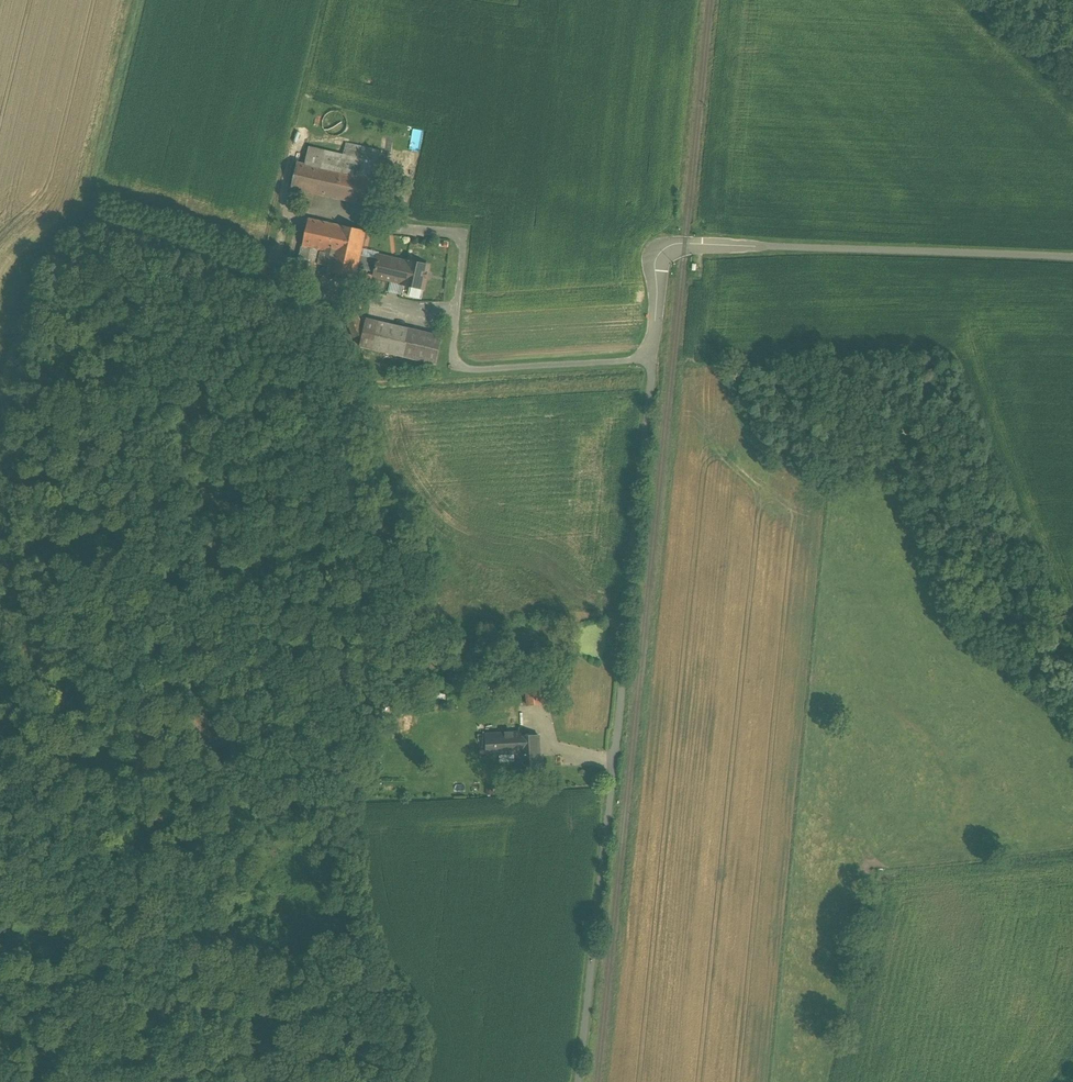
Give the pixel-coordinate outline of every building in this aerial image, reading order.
[(339,112),(336,111),(334,111),(332,112),(330,112),(328,113),(327,114),(325,115),(324,117),(324,118),(323,120),(322,121),(322,123),(322,124),(322,126),(323,128),(323,129),(324,131),(326,133),(327,134),(329,135),(331,136),(335,137),(338,136),(341,135),(343,133),(344,132),(345,130),(346,129),(347,127),(347,126),(347,123),(347,121),(346,120),(346,118),(345,117),(343,115),(342,114),(340,113),(339,112)] [(361,164),(323,156),(320,169),(314,193),(371,206),(380,164),(362,160),(361,164)] [(320,169),(310,166),(304,190),(314,193),(320,169)] [(339,226),(308,219),(302,247),(319,251),(327,253),(333,254),(339,226)] [(365,231),(339,225),(339,226),(333,254),(329,272),(355,278),(357,268),(360,256),(365,231)] [(319,251),(302,247),(297,271),(314,275),(316,264),(319,251)] [(327,253),(319,251),(316,264),(324,266),(327,253)] [(406,262),(379,256),(377,260),(360,256),(357,268),(362,269),(375,272),(374,277),(401,283),(402,283),(406,262)] [(429,266),(406,261),(406,262),(402,283),(401,283),(401,284),(423,289),(426,279),(427,278),(428,273),(427,272),(429,266)] [(289,276),(282,274),(278,287),(286,289),(289,276)] [(303,285),(292,282),(290,288),(302,291),(303,285)] [(363,331),(356,313),(346,317),(354,338),(362,335),(364,334),(363,331)] [(377,321),(366,319),(363,331),(364,334),(362,335),(360,346),(370,349),(377,321)] [(410,329),(377,321),(370,349),(403,357),(410,329)] [(442,337),(410,329),(403,357),(435,364),(442,337)] [(539,684),(525,685),(527,705),(541,704),(539,684)] [(520,732),(485,734),(486,755),(515,754),(522,753),(521,736),(520,732)] [(538,736),(521,736),(522,753),(515,754),(516,769),(539,767),(538,736)]
